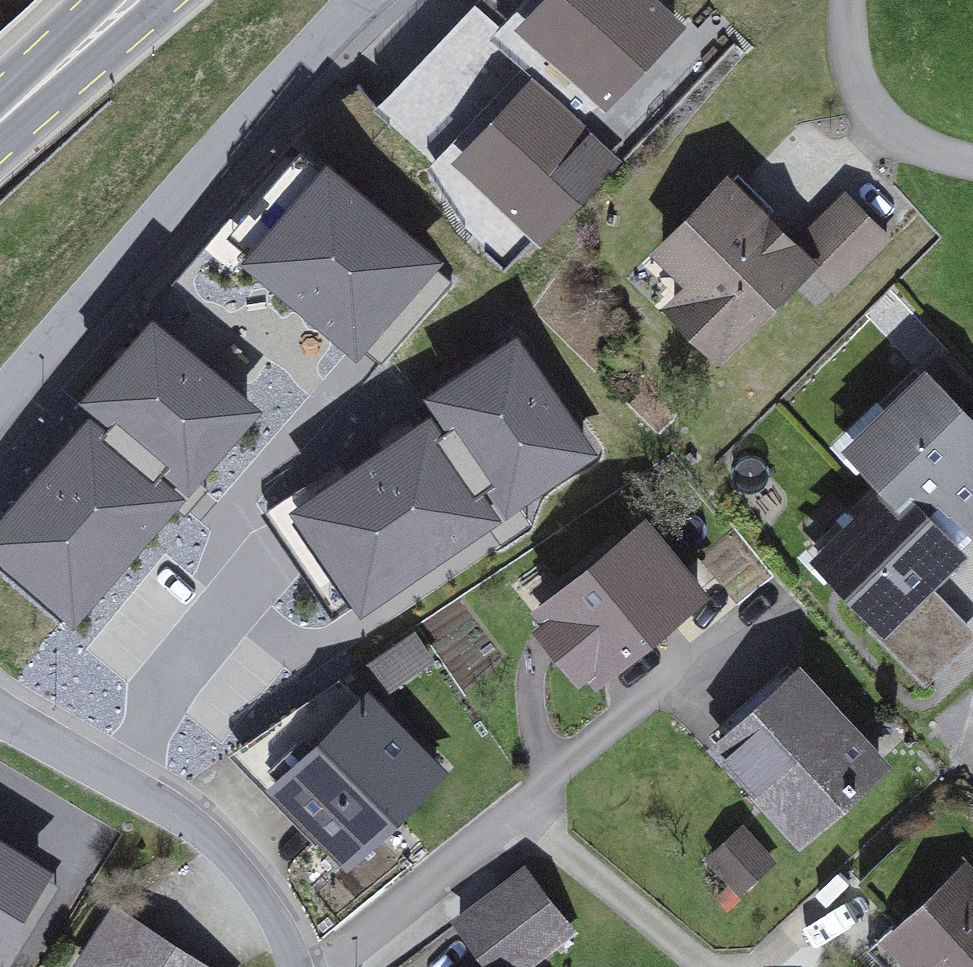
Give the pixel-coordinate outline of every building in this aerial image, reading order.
[(514,22),(606,110),(687,27),(660,0),(535,0),(514,22)] [(622,161),(532,75),(450,159),(540,246),(622,161)] [(238,244),(359,347),(432,261),(311,158),(238,244)] [(754,176),(650,270),(730,359),(797,299),(810,313),(898,234),(856,188),(805,234),(754,176)] [(154,328),(0,511),(0,542),(77,606),(246,405),(154,328)] [(295,497),(364,598),(581,450),(512,349),(295,497)] [(790,544),(882,632),(972,538),(972,417),(921,366),(841,449),(862,470),(790,544)] [(661,532),(541,622),(600,699),(719,609),(661,532)] [(389,684),(434,658),(419,632),(373,658),(389,684)] [(257,750),(277,771),(365,686),(345,665),(257,750)] [(786,669),(705,740),(802,850),(883,780),(786,669)] [(374,689),(272,792),(350,869),(452,766),(374,689)] [(717,849),(747,882),(774,857),(744,825),(717,849)] [(51,870),(0,839),(0,953),(51,870)] [(945,859),(850,944),(870,966),(972,966),(972,890),(945,859)] [(568,940),(517,876),(449,929),(477,964),(473,966),(535,966),(568,940)] [(99,966),(192,966),(126,925),(99,966)]
